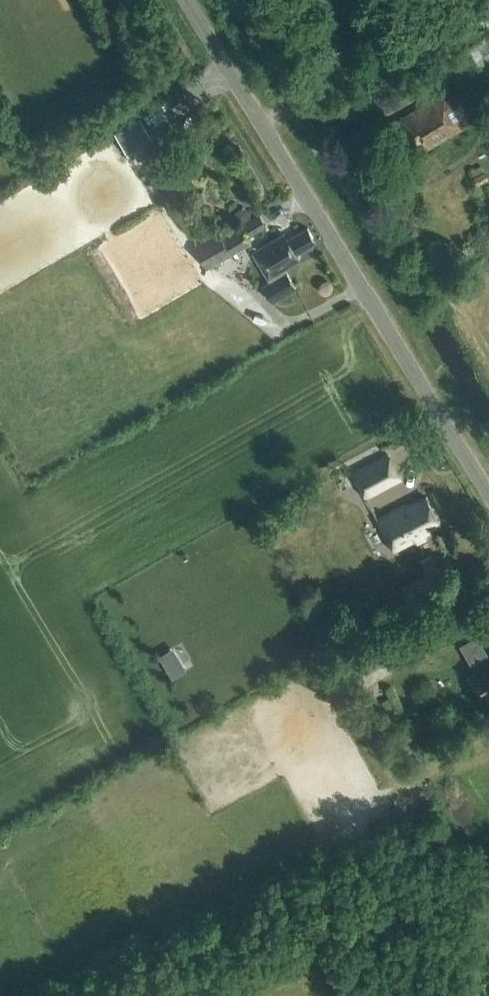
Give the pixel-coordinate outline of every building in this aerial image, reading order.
[(478,42),(460,53),(476,80),(488,72),(488,62),(478,42)] [(426,139),(432,148),(477,121),(461,95),(448,92),(390,127),(405,152),(426,139)] [(480,167),(471,172),(477,184),(487,179),(480,167)] [(248,238),(269,227),(261,214),(223,235),(219,228),(195,241),(210,267),(233,254),(232,252),(250,242),(248,238)] [(287,272),(285,268),(301,259),(298,253),(318,241),(309,227),(289,239),(286,233),(255,251),(270,277),(272,276),(274,280),(266,285),(275,301),(297,287),(288,271),(287,272)] [(401,480),(387,454),(354,472),(367,497),(401,480)] [(407,504),(406,503),(379,518),(397,551),(431,532),(429,528),(441,522),(427,496),(412,504),(411,502),(407,504)] [(431,554),(420,560),(427,575),(437,569),(439,568),(431,554)] [(412,606),(447,586),(437,569),(427,575),(403,589),(412,606)] [(465,639),(476,660),(488,654),(488,640),(484,630),(465,639)] [(176,674),(192,667),(182,643),(166,649),(176,674)] [(475,670),(488,695),(488,662),(475,670)] [(405,735),(395,740),(403,756),(413,751),(405,735)]
